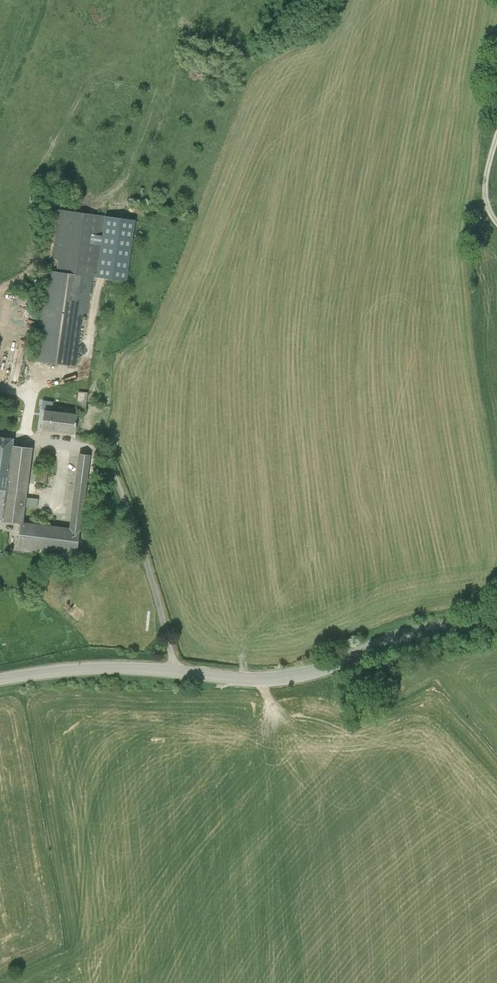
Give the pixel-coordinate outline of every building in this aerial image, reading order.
[(47,272),(35,362),(77,369),(84,315),(89,316),(94,278),(98,279),(108,216),(59,210),(52,272),(47,272)] [(80,394),(78,414),(86,415),(89,394),(80,394)] [(46,411),(43,432),(76,437),(79,415),(46,411)] [(0,439),(0,525),(5,525),(5,523),(21,524),(25,524),(33,450),(13,447),(15,441),(0,439)] [(23,525),(19,548),(78,556),(92,458),(81,456),(71,530),(23,525)] [(50,471),(40,471),(40,483),(50,483),(50,471)]
